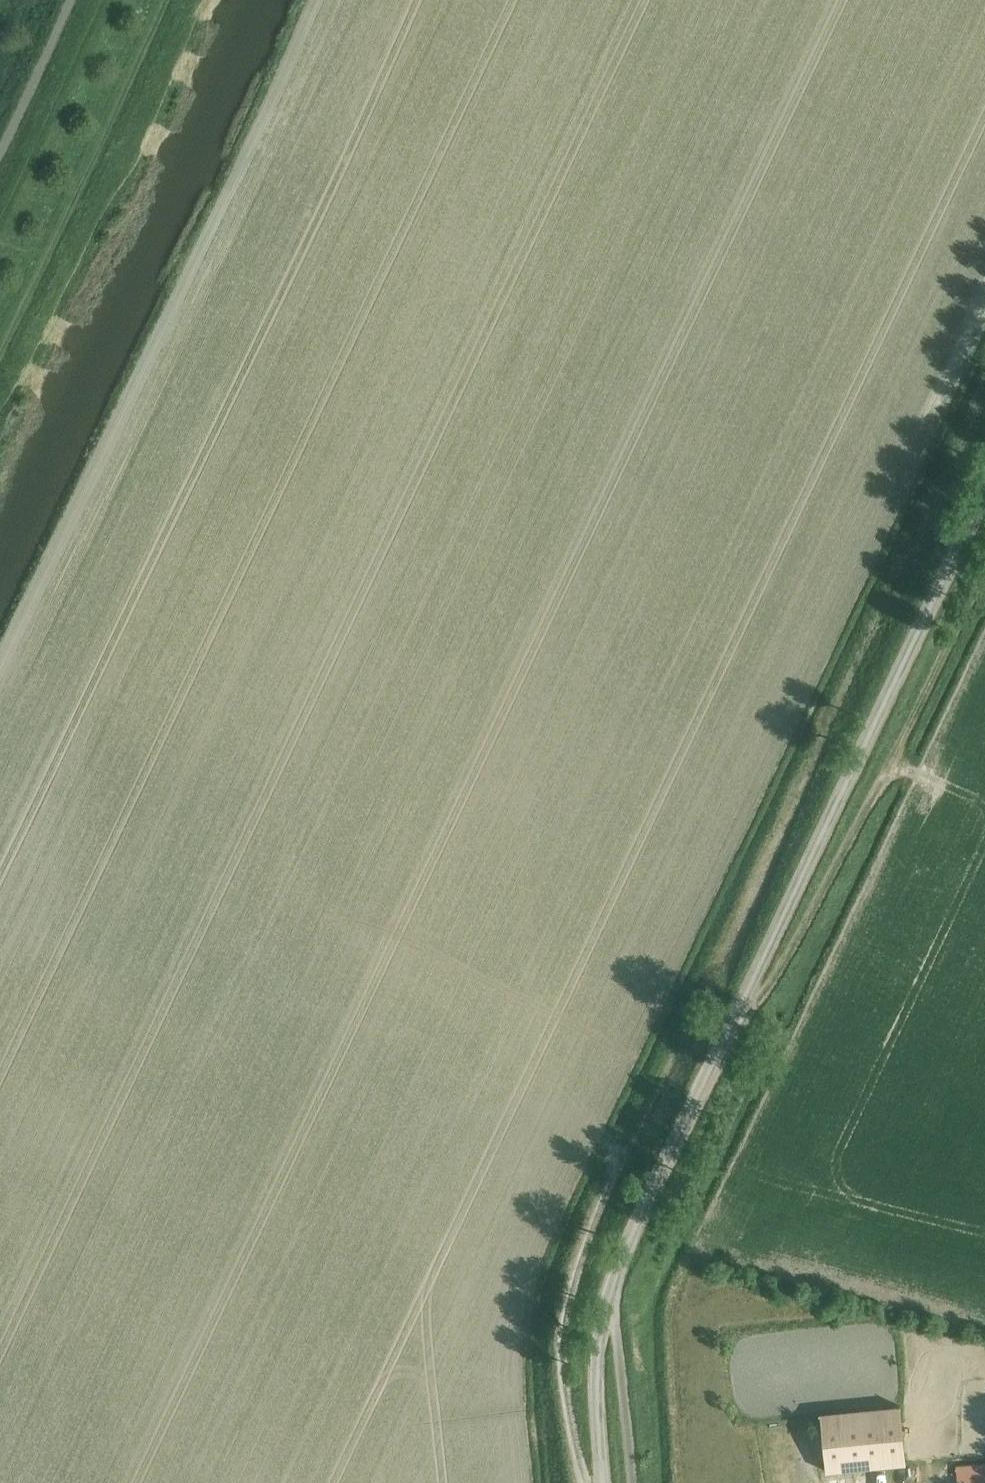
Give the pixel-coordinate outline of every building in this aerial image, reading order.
[(821,1411),(826,1471),(906,1463),(900,1403),(821,1411)] [(961,1482),(984,1482),(984,1461),(959,1464),(961,1482)]
